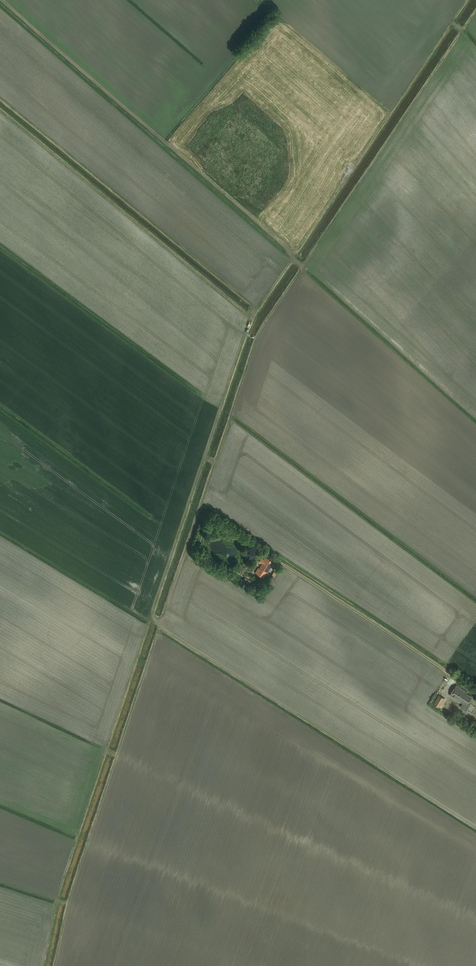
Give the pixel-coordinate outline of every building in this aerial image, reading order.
[(247,545),(250,541),(243,537),(241,541),(247,545)] [(255,573),(264,578),(273,564),(271,563),(272,561),(268,559),(266,557),(264,560),(262,558),(259,561),(263,563),(259,568),(255,573)] [(456,685),(450,695),(463,703),(461,707),(465,709),(468,706),(467,704),(472,696),(467,693),(468,692),(456,685)] [(439,707),(444,697),(439,695),(440,693),(441,693),(444,688),(441,687),(432,703),(439,707)]
